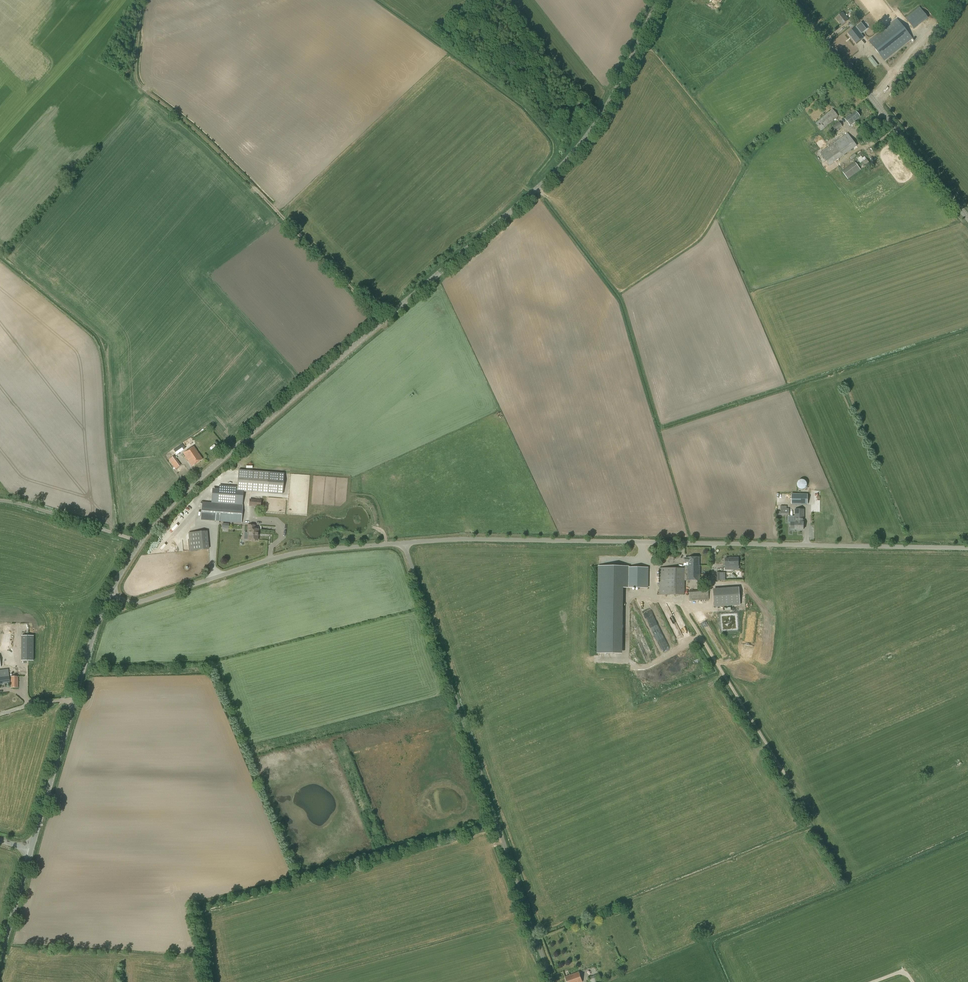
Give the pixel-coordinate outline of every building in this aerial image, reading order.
[(914,28),(928,17),(920,8),(906,19),(914,28)] [(842,25),(849,20),(843,12),(836,18),(842,25)] [(884,61),(913,39),(897,18),(868,41),(884,61)] [(856,44),(863,38),(855,28),(848,34),(856,44)] [(839,116),(832,109),(816,123),(822,131),(839,116)] [(860,117),(855,111),(851,115),(850,115),(845,119),(850,126),(855,122),(854,121),(860,117)] [(836,131),(842,126),(839,122),(833,127),(836,131)] [(829,166),(857,146),(847,133),(820,153),(829,166)] [(861,164),(864,167),(870,163),(866,159),(861,164)] [(848,178),(862,170),(857,163),(844,172),(848,178)] [(175,469),(181,465),(174,456),(183,449),(181,447),(185,445),(184,443),(172,451),(167,456),(169,459),(169,460),(175,469)] [(192,466),(202,459),(194,446),(184,453),(187,459),(192,466)] [(283,494),(284,473),(239,470),(237,491),(283,494)] [(800,480),(799,481),(798,481),(798,482),(797,483),(797,484),(797,485),(797,486),(797,487),(798,487),(798,488),(799,488),(800,489),(801,489),(802,489),(803,489),(804,489),(805,489),(805,488),(806,487),(807,486),(807,485),(807,484),(807,483),(806,482),(806,481),(805,481),(804,480),(803,479),(802,479),(801,479),(800,480)] [(797,490),(797,494),(792,494),(792,504),(807,505),(807,490),(797,490)] [(241,523),(243,505),(202,502),(201,523),(219,524),(219,521),(241,523)] [(789,515),(789,508),(787,508),(787,506),(781,506),(781,515),(789,515)] [(804,517),(804,509),(795,509),(795,522),(791,522),(790,529),(791,529),(795,529),(803,530),(803,517),(804,517)] [(257,540),(258,529),(254,529),(255,525),(248,525),(247,533),(249,533),(248,540),(257,540)] [(190,550),(198,550),(208,549),(207,531),(188,533),(190,550)] [(699,566),(699,557),(688,557),(688,558),(685,558),(685,562),(688,562),(688,566),(685,566),(685,568),(659,568),(659,595),(685,595),(685,581),(700,581),(700,566),(699,566)] [(738,566),(738,558),(731,558),(725,558),(725,566),(725,568),(726,569),(733,569),(734,566),(738,566)] [(602,559),(602,644),(622,644),(622,580),(651,580),(651,561),(632,561),(632,559),(602,559)] [(715,607),(740,605),(739,587),(713,589),(715,607)] [(689,601),(709,599),(708,589),(689,591),(689,601)] [(21,634),(21,660),(34,660),(34,635),(21,634)] [(10,683),(8,669),(0,670),(0,684),(10,683)] [(582,981),(579,972),(565,977),(567,981),(581,981),(582,981)]
